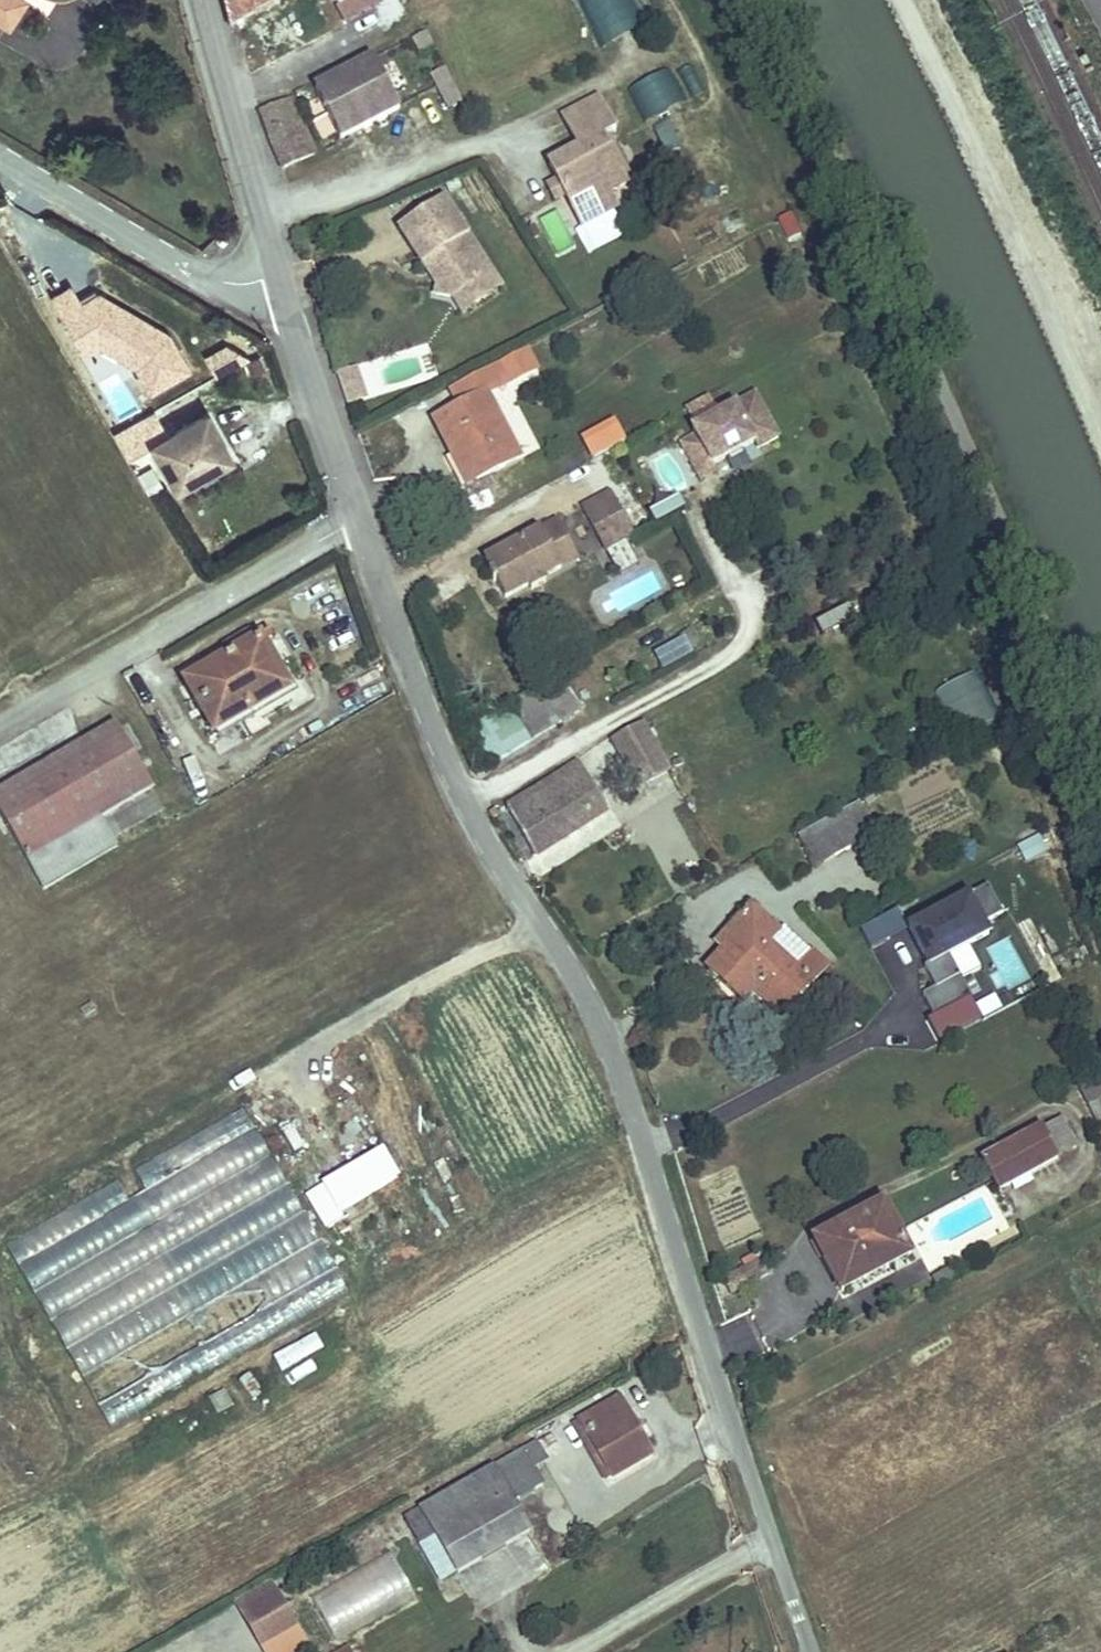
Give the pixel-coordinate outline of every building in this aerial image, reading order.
[(8,24),(23,0),(0,0),(0,18),(8,24)] [(230,27),(280,0),(223,0),(230,27)] [(379,5),(376,0),(349,0),(339,6),(348,22),(379,5)] [(600,51),(644,31),(630,0),(577,0),(600,51)] [(419,55),(434,48),(426,32),(412,40),(419,55)] [(399,109),(374,59),(314,89),(340,139),(399,109)] [(445,68),(429,76),(447,111),(463,103),(445,68)] [(645,126),(680,105),(662,74),(626,95),(645,126)] [(626,183),(602,138),(615,131),(598,99),(563,118),(579,149),(549,165),(558,181),(565,196),(573,211),(626,183)] [(285,168),(313,155),(305,135),(306,135),(292,100),(263,113),(285,168)] [(647,125),(661,154),(678,145),(664,117),(647,125)] [(450,193),(461,188),(456,179),(445,184),(450,193)] [(565,196),(558,181),(548,186),(555,201),(565,196)] [(581,225),(617,206),(609,192),(573,211),(581,225)] [(399,228),(423,265),(430,260),(440,275),(436,295),(453,299),(491,274),(443,199),(399,228)] [(533,226),(528,229),(534,238),(539,235),(533,226)] [(423,265),(437,287),(440,275),(430,260),(423,265)] [(462,313),(501,288),(491,274),(453,299),(462,313)] [(486,393),(506,383),(496,365),(451,389),(460,407),(486,393)] [(342,389),(360,383),(355,368),(337,374),(342,389)] [(139,421),(156,412),(147,396),(144,398),(134,381),(120,388),(139,421)] [(365,400),(360,383),(342,389),(347,405),(365,400)] [(475,481),(519,459),(486,393),(460,407),(433,420),(452,456),(460,451),(475,481)] [(754,396),(692,429),(696,436),(712,465),(754,443),(757,449),(778,438),(754,396)] [(168,434),(156,412),(139,421),(177,488),(230,458),(205,414),(168,434)] [(697,474),(712,465),(696,436),(681,444),(697,474)] [(475,481),(460,451),(446,459),(461,488),(475,481)] [(716,471),(712,465),(697,474),(701,480),(716,471)] [(611,493),(582,508),(598,537),(612,529),(620,544),(635,536),(611,493)] [(654,520),(681,505),(675,493),(647,508),(654,520)] [(540,531),(560,568),(578,559),(557,521),(540,531)] [(606,552),(620,544),(612,529),(598,537),(606,552)] [(542,578),(560,568),(540,531),(485,561),(505,598),(528,585),(525,580),(540,572),(542,578)] [(531,591),(545,583),(542,578),(540,572),(525,580),(528,585),(531,591)] [(291,686),(265,635),(192,675),(219,725),(291,686)] [(664,667),(689,654),(682,641),(657,655),(664,667)] [(978,670),(934,693),(958,740),(1001,717),(978,670)] [(565,683),(560,674),(470,728),(475,737),(565,683)] [(565,683),(475,737),(491,765),(530,742),(527,736),(557,718),(560,724),(582,711),(565,683)] [(0,780),(0,815),(29,866),(103,825),(94,809),(147,780),(112,717),(0,780)] [(557,718),(527,736),(530,742),(560,724),(557,718)] [(633,727),(654,761),(660,757),(641,723),(633,727)] [(631,774),(654,761),(633,727),(612,739),(631,774)] [(654,761),(663,775),(668,772),(660,757),(654,761)] [(654,761),(631,774),(639,788),(663,775),(654,761)] [(580,790),(590,784),(578,763),(567,770),(580,790)] [(567,770),(504,811),(534,857),(607,810),(590,784),(580,790),(567,770)] [(844,810),(861,841),(874,834),(857,804),(844,810)] [(495,808),(488,813),(493,819),(499,815),(495,808)] [(816,867),(861,841),(844,810),(798,835),(816,867)] [(1023,859),(1045,851),(1038,834),(1017,842),(1023,859)] [(988,886),(909,928),(929,965),(925,968),(936,988),(923,996),(935,1019),(972,999),(963,983),(950,958),(970,948),(990,938),(982,924),(1002,913),(988,886)] [(767,944),(778,932),(749,906),(724,933),(737,946),(730,954),(724,948),(706,968),(744,1002),(754,990),(782,1015),(812,984),(767,944)] [(767,944),(812,984),(827,967),(783,926),(778,932),(767,944)] [(1012,938),(984,948),(998,989),(1026,979),(1012,938)] [(983,972),(970,948),(950,958),(963,983),(983,972)] [(1100,1088),(1100,1072),(1077,1084),(1094,1117),(1100,1113),(1100,1094),(1099,1090),(1100,1088)] [(6,1238),(105,1425),(349,1298),(248,1105),(131,1166),(143,1188),(128,1196),(119,1179),(6,1238)] [(1057,1157),(1075,1147),(1059,1118),(1041,1128),(1057,1157)] [(998,1190),(1057,1157),(1041,1128),(982,1160),(998,1190)] [(319,1181),(337,1212),(402,1174),(385,1143),(319,1181)] [(836,1282),(905,1246),(883,1204),(814,1241),(836,1282)] [(841,1292),(910,1255),(905,1246),(836,1282),(841,1292)] [(731,1293),(771,1271),(764,1257),(724,1279),(731,1293)] [(957,1278),(951,1268),(934,1277),(940,1288),(957,1278)] [(281,1369),(323,1347),(316,1334),(274,1356),(281,1369)] [(646,1451),(617,1397),(590,1412),(598,1425),(585,1432),(608,1472),(646,1451)] [(537,1480),(519,1449),(402,1517),(416,1540),(429,1533),(451,1570),(525,1527),(508,1497),(537,1480)] [(305,1591),(324,1638),(415,1601),(395,1555),(305,1591)] [(241,1611),(258,1641),(294,1621),(276,1591),(241,1611)]
